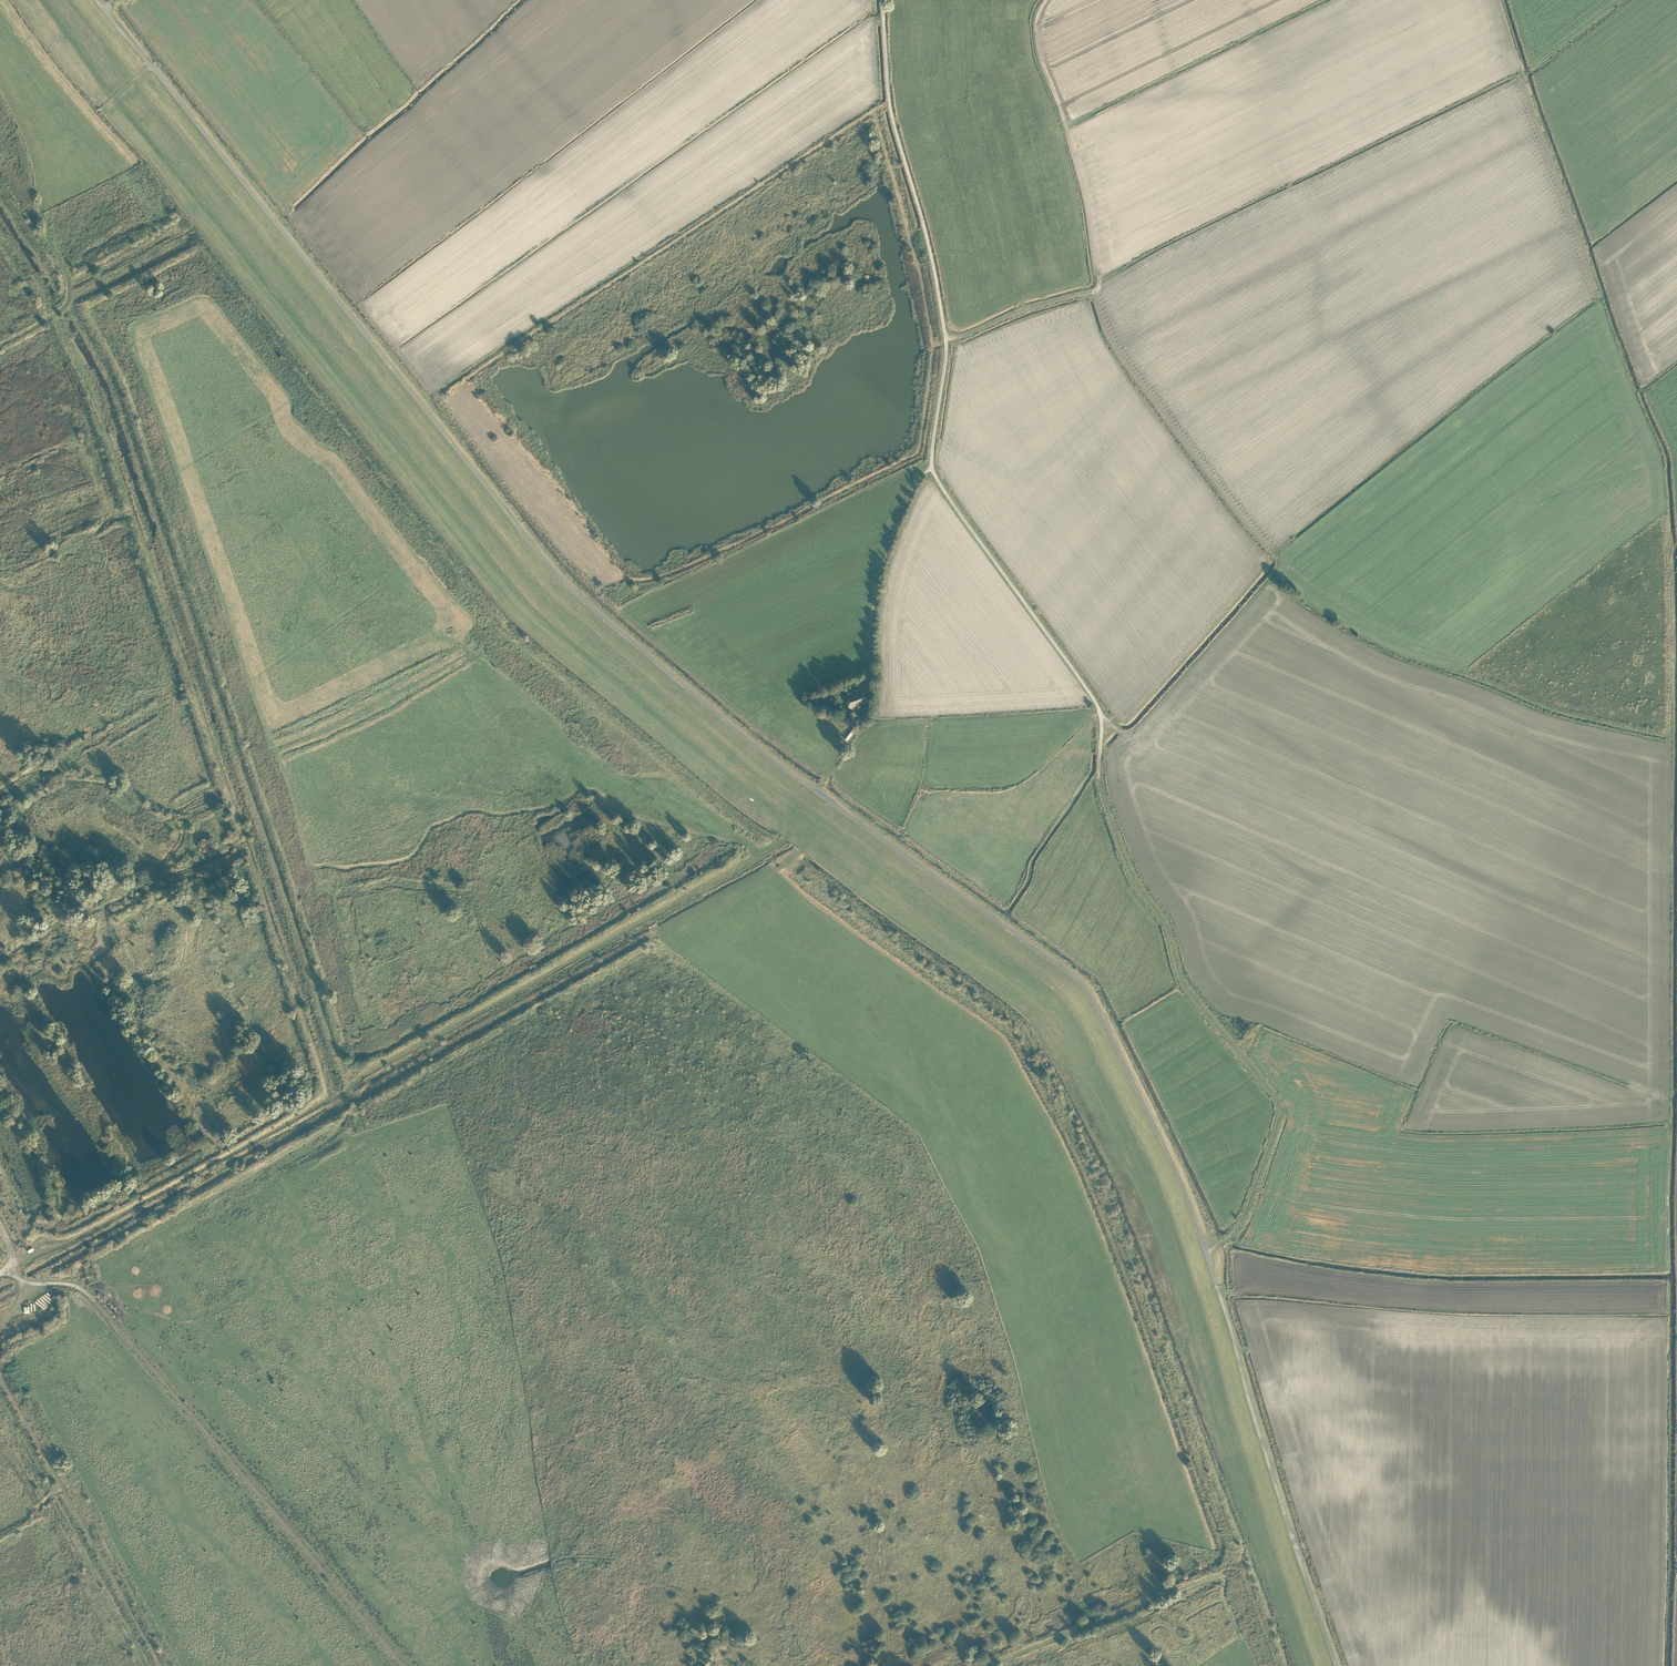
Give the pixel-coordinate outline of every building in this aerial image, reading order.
[(863,691),(846,697),(852,712),(862,709),(861,706),(867,704),(863,691)]
